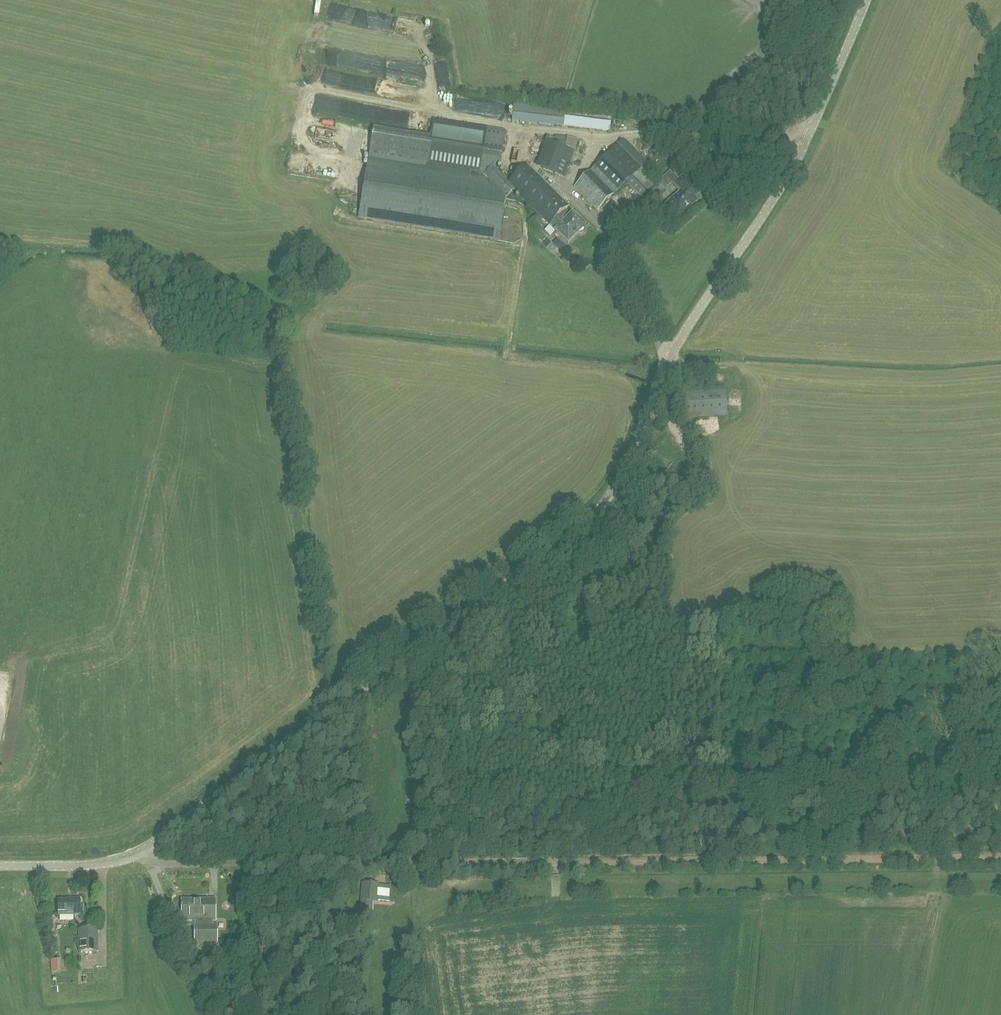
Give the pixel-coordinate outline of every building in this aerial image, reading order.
[(387,20),(387,32),(405,33),(405,21),(387,20)] [(472,113),(498,114),(498,104),(472,103),(472,113)] [(513,103),(512,121),(609,132),(611,114),(513,103)] [(510,182),(495,168),(500,168),(506,130),(434,119),(431,138),(373,129),(359,218),(498,240),(505,199),(513,190),(549,226),(550,225),(556,231),(555,231),(567,244),(578,233),(580,233),(581,233),(583,232),(584,231),(584,229),(583,227),(584,226),(572,214),(570,216),(565,210),(568,206),(526,165),(510,182)] [(554,136),(552,142),(545,140),(535,166),(565,177),(574,151),(577,144),(554,136)] [(592,168),(574,187),(597,211),(616,192),(626,182),(641,198),(657,182),(642,167),(644,165),(621,141),(592,168)] [(668,212),(672,209),(678,216),(679,215),(681,216),(686,213),(685,211),(697,200),(694,197),(700,192),(684,175),(675,183),(681,191),(667,203),(663,207),(668,212)] [(685,418),(727,415),(725,387),(683,389),(685,418)] [(664,434),(658,435),(660,453),(667,452),(664,434)] [(375,884),(363,883),(361,913),(370,914),(371,902),(374,902),(375,884)] [(72,901),(59,901),(59,915),(79,915),(79,899),(72,899),(72,901)] [(215,918),(215,900),(182,900),(182,918),(195,918),(195,924),(195,942),(216,942),(216,924),(212,924),(212,918),(215,918)] [(97,929),(79,929),(79,951),(97,951),(97,929)] [(63,971),(62,959),(52,960),(53,971),(63,971)]
